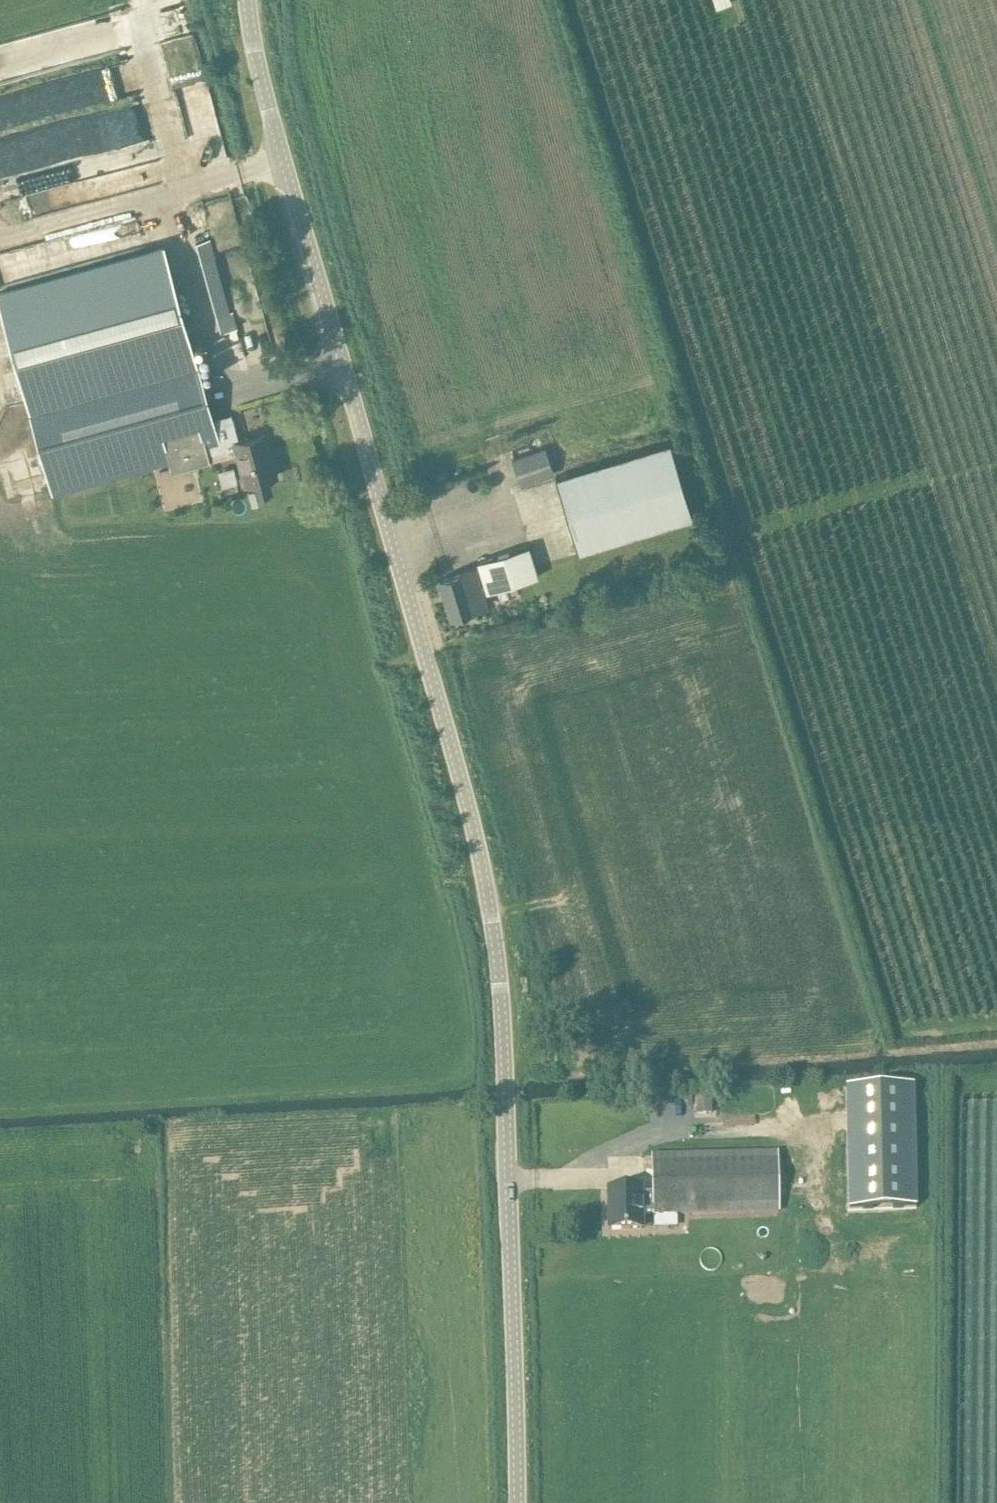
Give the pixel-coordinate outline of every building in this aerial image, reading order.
[(68,158),(142,141),(126,71),(131,70),(129,62),(35,84),(44,120),(58,116),(63,136),(68,158)] [(207,450),(212,448),(212,447),(221,445),(167,246),(1,292),(53,492),(168,460),(171,472),(210,461),(207,450)] [(218,315),(232,312),(221,255),(207,258),(218,315)] [(233,441),(221,445),(212,447),(212,448),(215,459),(238,453),(247,483),(277,475),(266,432),(233,441)] [(555,477),(578,553),(693,519),(670,442),(555,477)] [(513,458),(518,474),(520,484),(555,474),(547,448),(513,458)] [(222,467),(224,483),(241,480),(238,464),(222,467)] [(477,562),(486,592),(539,576),(530,546),(477,562)] [(438,579),(450,617),(487,605),(476,568),(438,579)] [(914,1088),(847,1089),(850,1210),(916,1208),(914,1088)] [(608,1190),(609,1230),(641,1229),(641,1215),(778,1212),(777,1154),(651,1156),(652,1193),(640,1193),(640,1189),(608,1190)]
